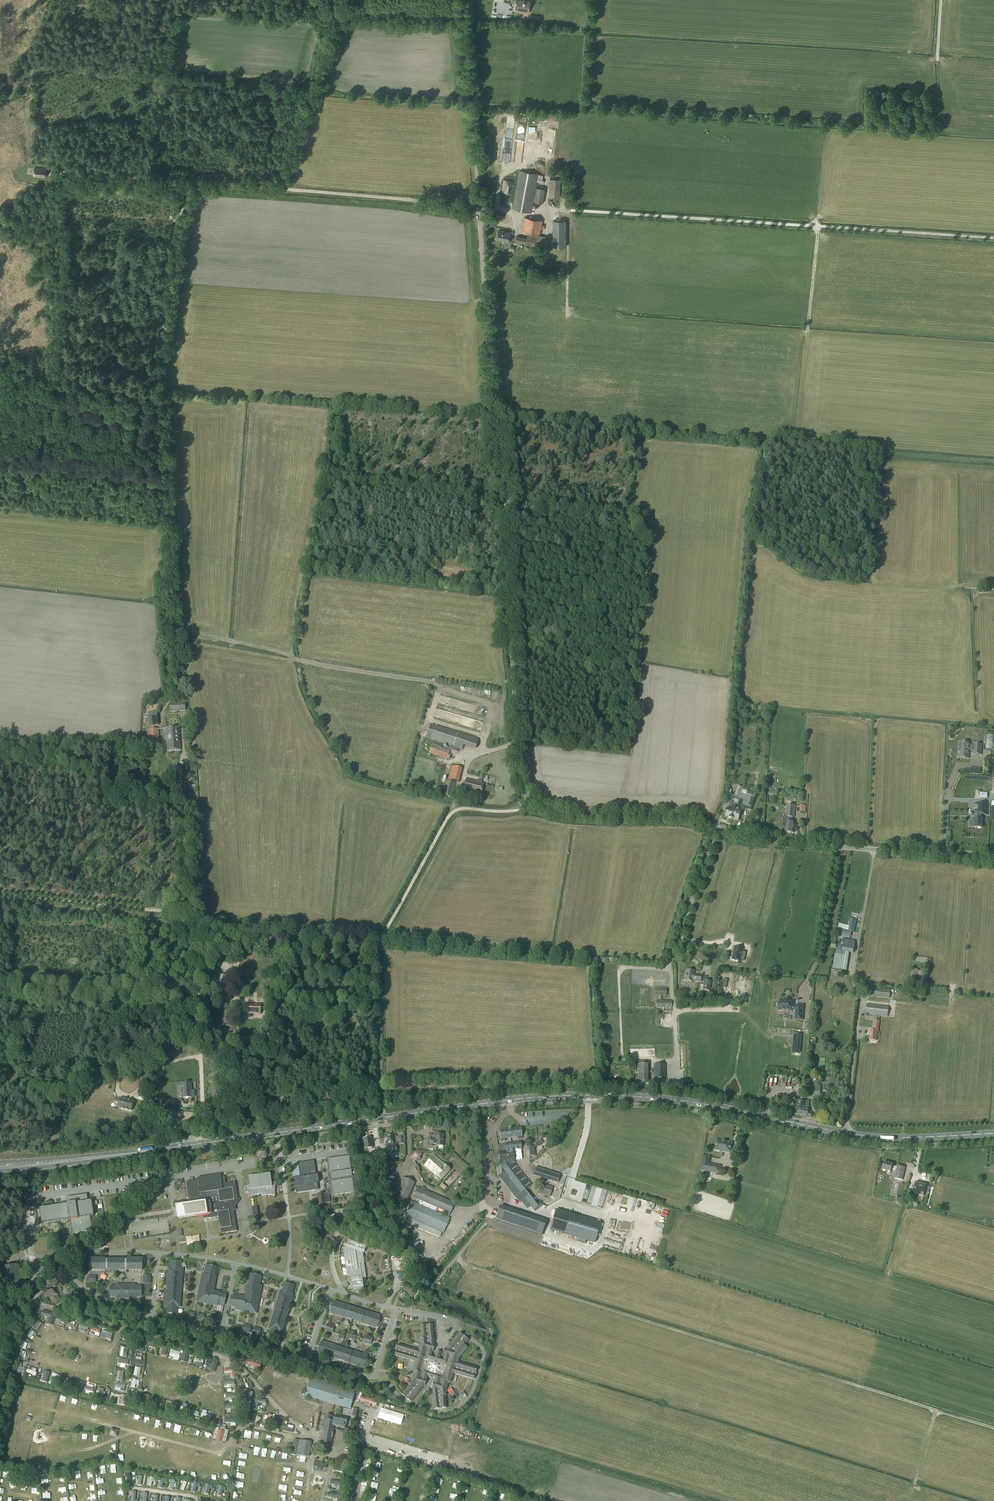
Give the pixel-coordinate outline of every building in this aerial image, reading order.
[(525,0),(518,0),(516,12),(528,13),(530,1),(525,0)] [(35,175),(47,176),(48,173),(48,170),(47,167),(36,166),(34,169),(34,172),(35,175)] [(532,213),(534,202),(536,187),(538,179),(538,175),(539,174),(520,171),(512,209),(532,213)] [(550,179),(549,197),(559,198),(560,180),(550,179)] [(536,187),(534,202),(542,203),(545,189),(536,187)] [(540,234),(542,221),(524,217),(522,231),(540,234)] [(511,233),(498,231),(497,239),(505,241),(506,239),(510,240),(511,233)] [(516,236),(515,243),(552,249),(554,238),(528,233),(527,238),(516,236)] [(169,703),(170,712),(185,711),(185,703),(169,703)] [(149,712),(150,726),(158,726),(157,712),(149,712)] [(448,749),(452,750),(458,752),(459,749),(462,750),(464,745),(475,749),(478,740),(458,733),(431,724),(426,738),(450,746),(448,749)] [(165,728),(167,752),(181,751),(179,728),(165,728)] [(149,747),(159,746),(158,729),(148,730),(149,747)] [(959,746),(959,752),(960,752),(960,758),(969,759),(969,750),(971,750),(971,751),(974,751),(973,755),(981,755),(982,745),(974,744),(974,745),(970,745),(970,742),(961,742),(961,746),(959,746)] [(450,751),(431,745),(429,753),(447,759),(450,751)] [(451,766),(448,780),(459,782),(462,769),(451,766)] [(463,791),(481,795),(484,783),(481,783),(482,781),(478,780),(477,782),(466,779),(463,791)] [(443,796),(451,798),(455,783),(447,781),(443,796)] [(728,808),(726,816),(728,817),(733,819),(734,813),(735,813),(743,790),(743,788),(739,786),(738,786),(735,796),(736,796),(734,803),(738,804),(737,804),(730,802),(728,808)] [(753,794),(743,790),(735,813),(734,813),(733,819),(737,820),(739,821),(742,811),(741,810),(742,806),(749,808),(753,794)] [(988,803),(978,803),(977,815),(978,815),(981,815),(988,815),(988,803)] [(786,817),(794,818),(795,805),(787,805),(786,817)] [(973,820),(972,824),(974,824),(974,828),(978,828),(978,829),(981,829),(981,828),(982,828),(982,819),(981,819),(981,815),(978,815),(978,819),(974,819),(974,820),(973,820)] [(794,823),(786,822),(785,833),(794,833),(794,823)] [(851,937),(852,931),(854,932),(857,921),(850,920),(849,926),(839,924),(837,934),(851,937)] [(837,943),(833,969),(845,971),(847,956),(848,952),(853,953),(854,946),(841,944),(837,943)] [(734,948),(732,959),(740,961),(740,960),(744,961),(746,952),(742,951),(743,950),(734,948)] [(912,969),(910,986),(918,987),(918,979),(919,972),(919,970),(912,969)] [(694,971),(686,970),(684,981),(693,982),(693,981),(700,982),(701,976),(694,975),(694,971)] [(891,990),(871,988),(870,996),(890,998),(891,990)] [(784,1000),(784,1001),(779,1001),(779,1003),(778,1008),(783,1008),(783,1011),(788,1011),(788,1010),(796,1011),(795,1020),(802,1021),(803,1006),(796,1005),(796,1006),(793,1006),(793,1002),(789,1001),(789,1000),(784,1000)] [(261,1014),(261,1005),(246,1004),(246,1014),(261,1014)] [(887,1017),(889,1007),(867,1004),(866,1015),(877,1016),(880,1016),(887,1017)] [(870,1031),(869,1040),(876,1041),(877,1032),(878,1032),(880,1016),(877,1016),(877,1021),(874,1020),(873,1031),(870,1031)] [(672,1048),(657,1049),(657,1057),(672,1056),(672,1048)] [(170,1049),(158,1051),(160,1058),(171,1056),(170,1049)] [(648,1064),(639,1064),(639,1084),(648,1084),(648,1064)] [(666,1078),(665,1064),(654,1064),(654,1078),(666,1078)] [(92,1088),(103,1081),(100,1076),(89,1083),(92,1088)] [(183,1095),(183,1098),(192,1098),(192,1097),(194,1097),(194,1091),(191,1091),(191,1083),(182,1083),(182,1087),(181,1087),(181,1095),(183,1095)] [(813,1094),(820,1095),(821,1085),(814,1085),(813,1094)] [(118,1108),(131,1111),(133,1101),(120,1098),(120,1099),(117,1098),(117,1099),(115,1098),(114,1102),(119,1103),(118,1108)] [(162,1109),(173,1110),(174,1101),(163,1100),(162,1109)] [(795,1100),(794,1107),(796,1107),(795,1114),(797,1114),(802,1116),(805,1101),(805,1102),(795,1100)] [(805,1101),(802,1116),(811,1117),(812,1114),(812,1113),(808,1112),(809,1107),(808,1107),(809,1101),(805,1101)] [(501,1140),(501,1142),(505,1141),(505,1139),(511,1138),(510,1129),(508,1129),(508,1130),(504,1130),(504,1131),(500,1131),(501,1140)] [(511,1129),(510,1129),(511,1138),(517,1138),(518,1140),(522,1139),(520,1129),(516,1129),(511,1129)] [(430,1146),(443,1146),(443,1135),(436,1135),(436,1140),(430,1140),(430,1146)] [(386,1144),(388,1144),(388,1147),(389,1155),(397,1154),(396,1146),(394,1147),(393,1143),(392,1136),(385,1137),(386,1144)] [(364,1149),(373,1147),(372,1137),(362,1139),(364,1149)] [(716,1140),(715,1149),(715,1150),(719,1151),(719,1150),(730,1152),(731,1143),(725,1142),(725,1141),(722,1141),(716,1140)] [(520,1142),(512,1143),(513,1151),(521,1150),(520,1142)] [(505,1145),(498,1146),(499,1152),(498,1152),(498,1155),(498,1156),(499,1156),(500,1162),(499,1162),(499,1166),(500,1165),(501,1169),(502,1174),(498,1176),(506,1185),(511,1181),(521,1193),(515,1198),(519,1204),(521,1202),(524,1199),(530,1207),(535,1203),(525,1190),(532,1185),(523,1174),(520,1171),(514,1163),(513,1155),(513,1151),(512,1143),(505,1144),(505,1145)] [(258,1151),(259,1155),(259,1156),(262,1158),(261,1159),(261,1160),(266,1160),(266,1158),(265,1157),(267,1155),(267,1151),(264,1149),(261,1150),(259,1151),(258,1151)] [(413,1152),(411,1157),(415,1161),(420,1160),(422,1155),(418,1151),(413,1152)] [(361,1163),(370,1161),(368,1154),(360,1156),(361,1163)] [(434,1155),(425,1166),(441,1181),(451,1170),(434,1155)] [(330,1181),(332,1196),(354,1192),(352,1178),(357,1177),(355,1170),(351,1170),(349,1156),(327,1159),(329,1174),(330,1174),(331,1181),(330,1181)] [(710,1157),(703,1156),(701,1170),(719,1173),(720,1167),(708,1165),(710,1157)] [(295,1186),(296,1194),(318,1190),(317,1183),(319,1183),(319,1182),(317,1183),(316,1176),(318,1176),(318,1175),(316,1175),(314,1161),(298,1164),(300,1178),(293,1179),(294,1186),(295,1186)] [(902,1180),(905,1168),(898,1166),(897,1167),(892,1166),(892,1165),(883,1163),(882,1170),(891,1172),(891,1170),(897,1171),(895,1179),(902,1180)] [(560,1175),(536,1168),(534,1174),(558,1182),(560,1175)] [(249,1178),(248,1178),(249,1186),(246,1187),(249,1198),(251,1197),(265,1194),(265,1196),(273,1196),(273,1197),(273,1198),(274,1198),(275,1198),(275,1197),(275,1183),(271,1183),(270,1175),(249,1178)] [(191,1206),(179,1208),(179,1210),(178,1210),(178,1214),(180,1214),(181,1218),(203,1215),(204,1219),(219,1217),(221,1234),(237,1231),(233,1205),(236,1205),(238,1202),(235,1182),(226,1184),(225,1177),(221,1177),(220,1176),(197,1179),(198,1181),(187,1182),(191,1206)] [(405,1206),(415,1183),(403,1178),(393,1201),(405,1206)] [(916,1183),(913,1192),(920,1194),(921,1191),(925,1192),(927,1186),(916,1183)] [(538,1194),(550,1197),(552,1188),(541,1184),(538,1194)] [(451,1213),(455,1204),(417,1188),(413,1197),(451,1213)] [(317,1195),(319,1205),(330,1203),(329,1193),(317,1195)] [(61,1205),(42,1208),(44,1223),(64,1220),(64,1219),(69,1219),(69,1220),(70,1220),(72,1233),(92,1230),(90,1216),(94,1216),(92,1201),(88,1201),(87,1194),(67,1197),(68,1202),(61,1203),(61,1205)] [(444,1233),(450,1218),(412,1202),(405,1216),(424,1225),(423,1228),(439,1236),(441,1232),(444,1233)] [(498,1210),(495,1220),(521,1229),(542,1236),(545,1226),(498,1210)] [(550,1229),(553,1230),(584,1240),(589,1241),(595,1243),(601,1224),(590,1221),(559,1211),(556,1210),(554,1218),(550,1229)] [(363,1286),(362,1278),(366,1278),(364,1264),(364,1263),(362,1253),(364,1254),(366,1246),(348,1241),(346,1247),(344,1247),(349,1278),(351,1276),(352,1278),(349,1290),(363,1288),(363,1289),(364,1289),(363,1286)] [(142,1271),(142,1264),(142,1259),(127,1259),(127,1260),(124,1260),(108,1260),(105,1260),(105,1259),(90,1259),(90,1270),(105,1270),(108,1270),(108,1271),(124,1271),(124,1270),(127,1270),(127,1271),(142,1271)] [(168,1303),(167,1313),(177,1313),(178,1304),(180,1304),(181,1289),(181,1286),(182,1271),(180,1271),(181,1262),(171,1261),(171,1270),(168,1270),(167,1285),(168,1285),(167,1288),(166,1303),(168,1303)] [(197,1302),(217,1306),(218,1303),(224,1305),(226,1295),(220,1294),(220,1292),(213,1291),(216,1277),(214,1276),(216,1267),(211,1266),(206,1265),(205,1274),(202,1274),(197,1302)] [(16,1273),(15,1266),(7,1267),(7,1270),(2,1270),(3,1275),(5,1293),(19,1291),(17,1273),(16,1273)] [(232,1296),(230,1306),(236,1307),(235,1310),(256,1314),(262,1286),(259,1285),(261,1276),(252,1274),(250,1283),(248,1283),(245,1297),(238,1296),(238,1297),(232,1296)] [(44,1280),(39,1276),(34,1281),(39,1285),(44,1280)] [(268,1338),(277,1341),(280,1332),(281,1333),(293,1295),(291,1294),(294,1286),(285,1283),(282,1292),(281,1291),(269,1329),(271,1330),(268,1338)] [(112,1286),(112,1297),(117,1297),(117,1298),(132,1298),(132,1297),(141,1297),(141,1287),(141,1286),(138,1286),(132,1286),(132,1285),(117,1285),(117,1286),(112,1286)] [(412,1298),(416,1293),(407,1285),(402,1289),(412,1298)] [(55,1293),(51,1290),(45,1296),(50,1300),(52,1302),(53,1301),(56,1304),(60,1299),(57,1296),(58,1296),(55,1294),(55,1293)] [(63,1299),(60,1307),(67,1309),(69,1302),(63,1299)] [(350,1306),(334,1302),(331,1306),(332,1307),(331,1308),(331,1313),(346,1318),(361,1322),(360,1323),(376,1328),(379,1323),(378,1323),(379,1322),(379,1316),(364,1311),(364,1312),(349,1307),(350,1306)] [(417,1351),(398,1345),(395,1356),(414,1361),(415,1363),(413,1371),(414,1374),(412,1380),(411,1382),(410,1381),(408,1384),(410,1385),(402,1395),(411,1402),(424,1386),(426,1380),(425,1379),(427,1375),(436,1378),(435,1382),(434,1382),(432,1388),(433,1388),(433,1389),(435,1409),(446,1408),(445,1396),(446,1396),(446,1390),(448,1384),(450,1382),(452,1374),(454,1373),(473,1379),(477,1369),(456,1362),(458,1356),(459,1355),(460,1356),(467,1348),(464,1346),(468,1340),(459,1333),(447,1349),(446,1349),(444,1355),(443,1360),(439,1359),(440,1356),(436,1355),(435,1358),(430,1356),(432,1352),(433,1352),(434,1346),(434,1345),(432,1325),(421,1326),(422,1338),(420,1338),(421,1343),(419,1350),(417,1351)] [(372,1339),(365,1337),(363,1343),(370,1345),(372,1339)] [(337,1346),(322,1342),(319,1346),(319,1347),(319,1348),(318,1348),(318,1353),(333,1358),(348,1362),(348,1363),(363,1368),(366,1363),(366,1362),(367,1356),(352,1351),(351,1352),(337,1347),(337,1346)] [(349,1408),(353,1394),(310,1381),(305,1395),(306,1395),(349,1408)] [(242,1417),(242,1420),(247,1421),(248,1418),(250,1409),(253,1392),(248,1391),(242,1417)] [(360,1401),(365,1403),(371,1405),(376,1407),(378,1402),(361,1396),(360,1401)] [(267,1400),(255,1398),(253,1409),(258,1410),(259,1403),(266,1405),(267,1400)] [(384,1409),(381,1419),(401,1425),(404,1415),(384,1409)] [(345,1428),(347,1419),(326,1415),(321,1445),(331,1446),(334,1427),(345,1428)] [(283,1419),(278,1418),(274,1429),(279,1430),(283,1419)] [(226,1443),(229,1431),(225,1430),(225,1429),(220,1428),(219,1429),(215,1428),(213,1440),(226,1443)] [(299,1440),(297,1455),(308,1457),(311,1443),(299,1440)]
